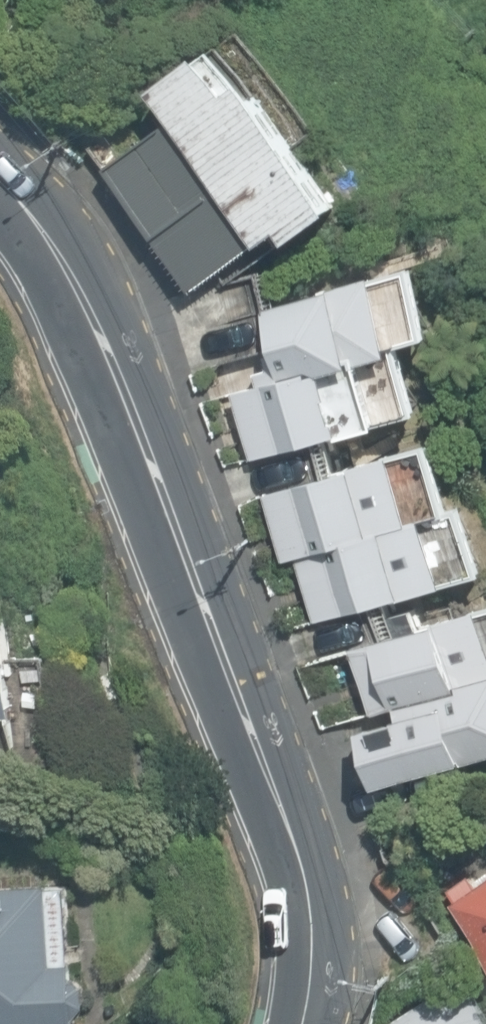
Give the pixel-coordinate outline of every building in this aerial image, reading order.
[(349,200),(231,29),(155,78),(170,109),(257,222),(265,243),(291,224),(300,235),(349,200)] [(257,222),(170,109),(103,161),(189,273),(257,222)] [(392,280),(272,310),(289,379),(339,365),(409,348),(392,280)] [(356,429),(339,365),(289,379),(242,391),(260,455),(356,429)] [(428,524),(407,454),(293,486),(312,552),(326,548),(428,524)] [(460,586),(442,520),(428,524),(326,548),(346,618),(460,586)] [(382,642),(401,707),(485,683),(485,612),(382,642)] [(0,620),(0,795),(32,792),(17,619),(0,620)] [(401,707),(405,721),(363,733),(383,793),(485,767),(485,683),(401,707)] [(485,950),(485,882),(478,888),(468,874),(444,891),(485,950)] [(77,1018),(90,1006),(89,988),(75,978),(74,962),(70,962),(66,885),(0,889),(0,1023),(77,1023),(77,1018)] [(482,1004),(485,1001),(485,980),(473,989),(465,976),(391,1023),(485,1023),(485,1010),(482,1004)]
